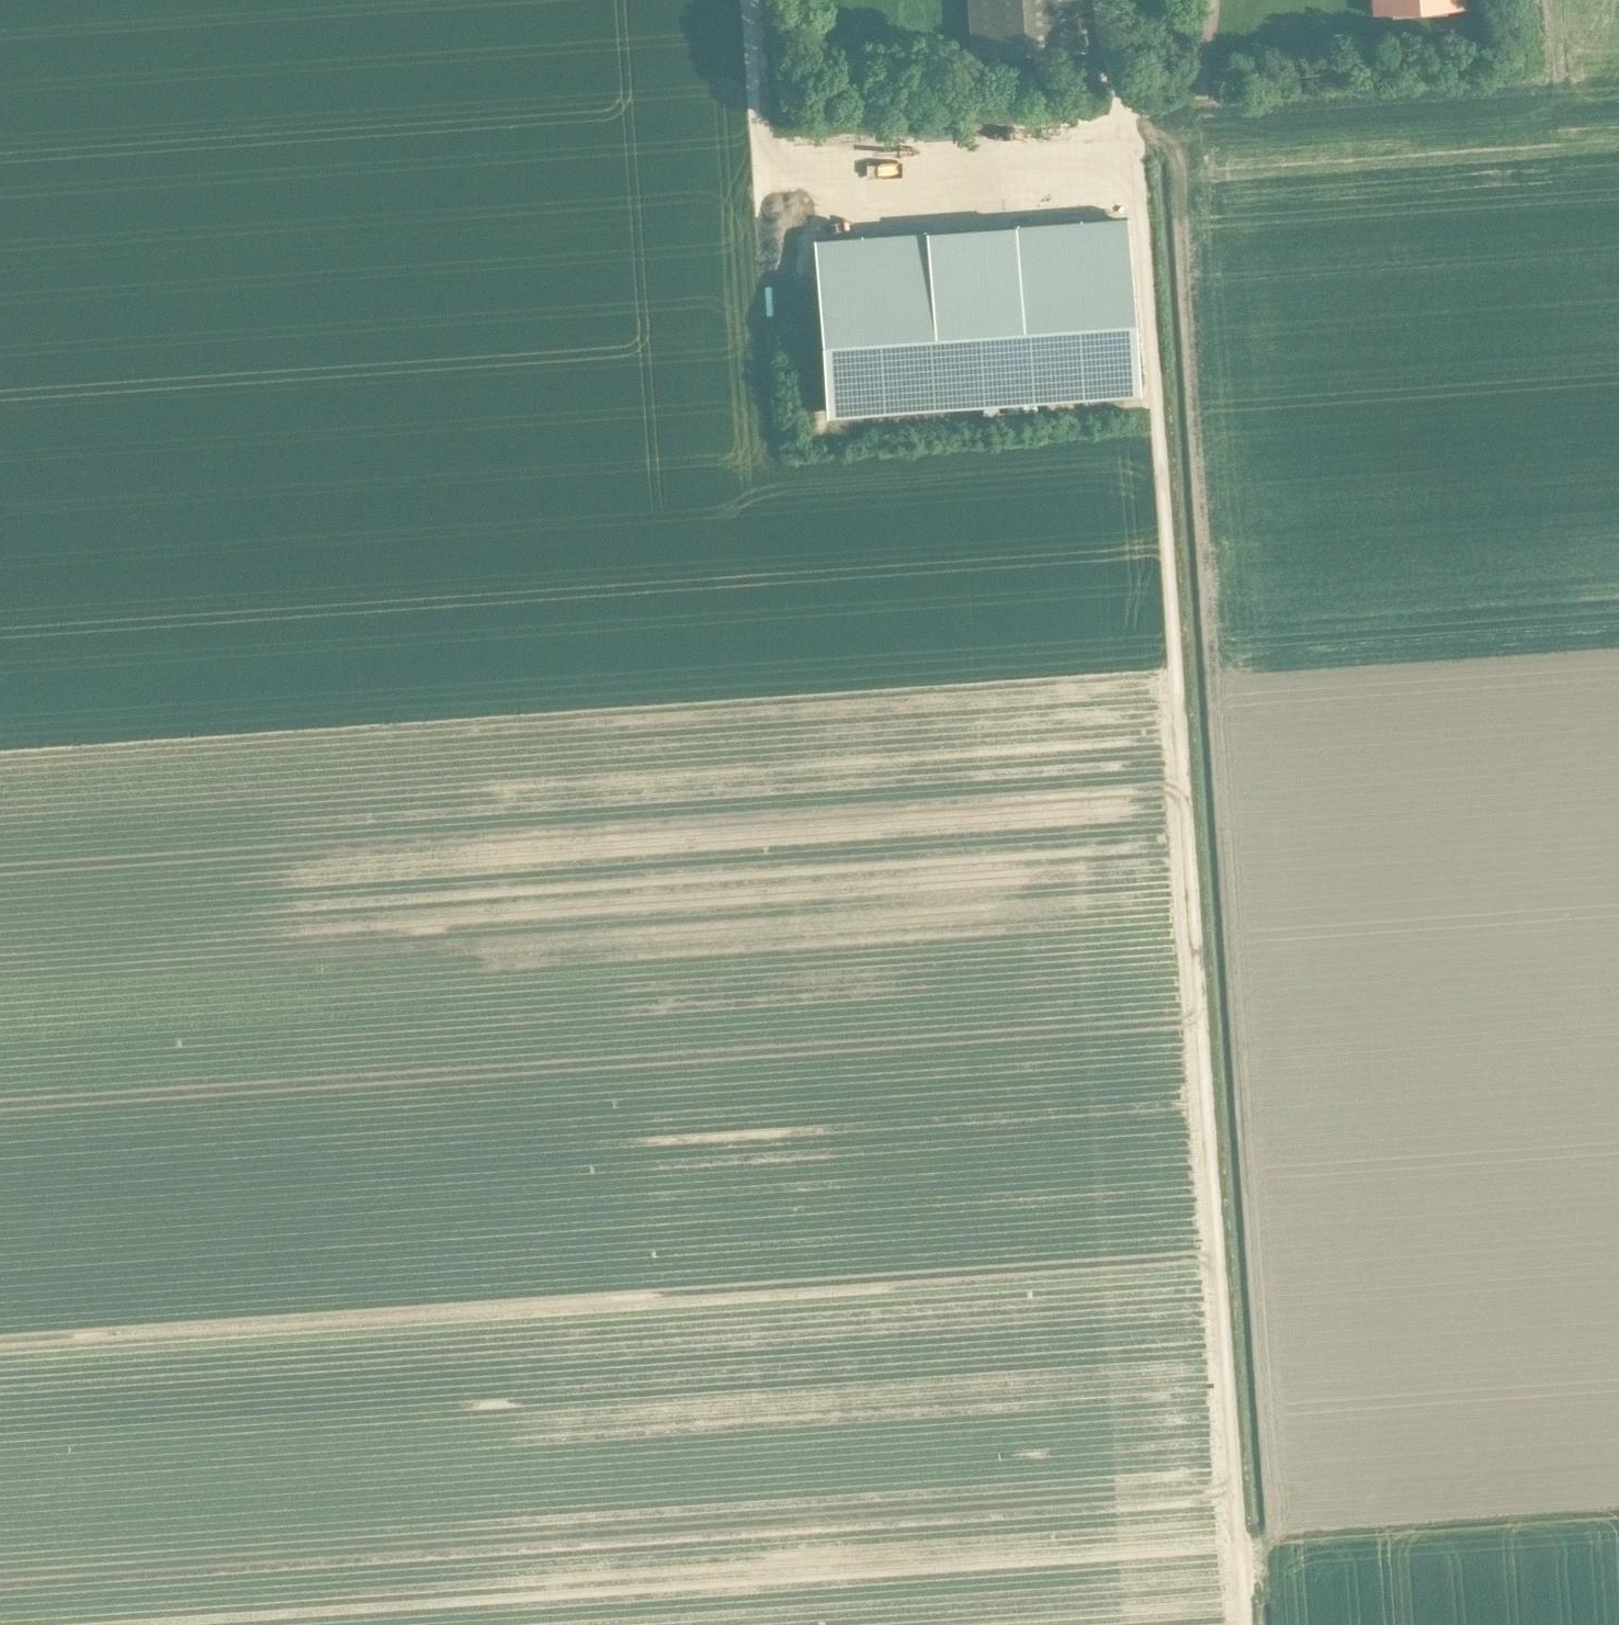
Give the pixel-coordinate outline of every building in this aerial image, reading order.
[(971,81),(1078,73),(1072,0),(965,0),(971,81)] [(1463,9),(1462,0),(1369,0),(1370,15),(1463,9)] [(1121,244),(819,266),(831,437),(1133,415),(1121,244)]
